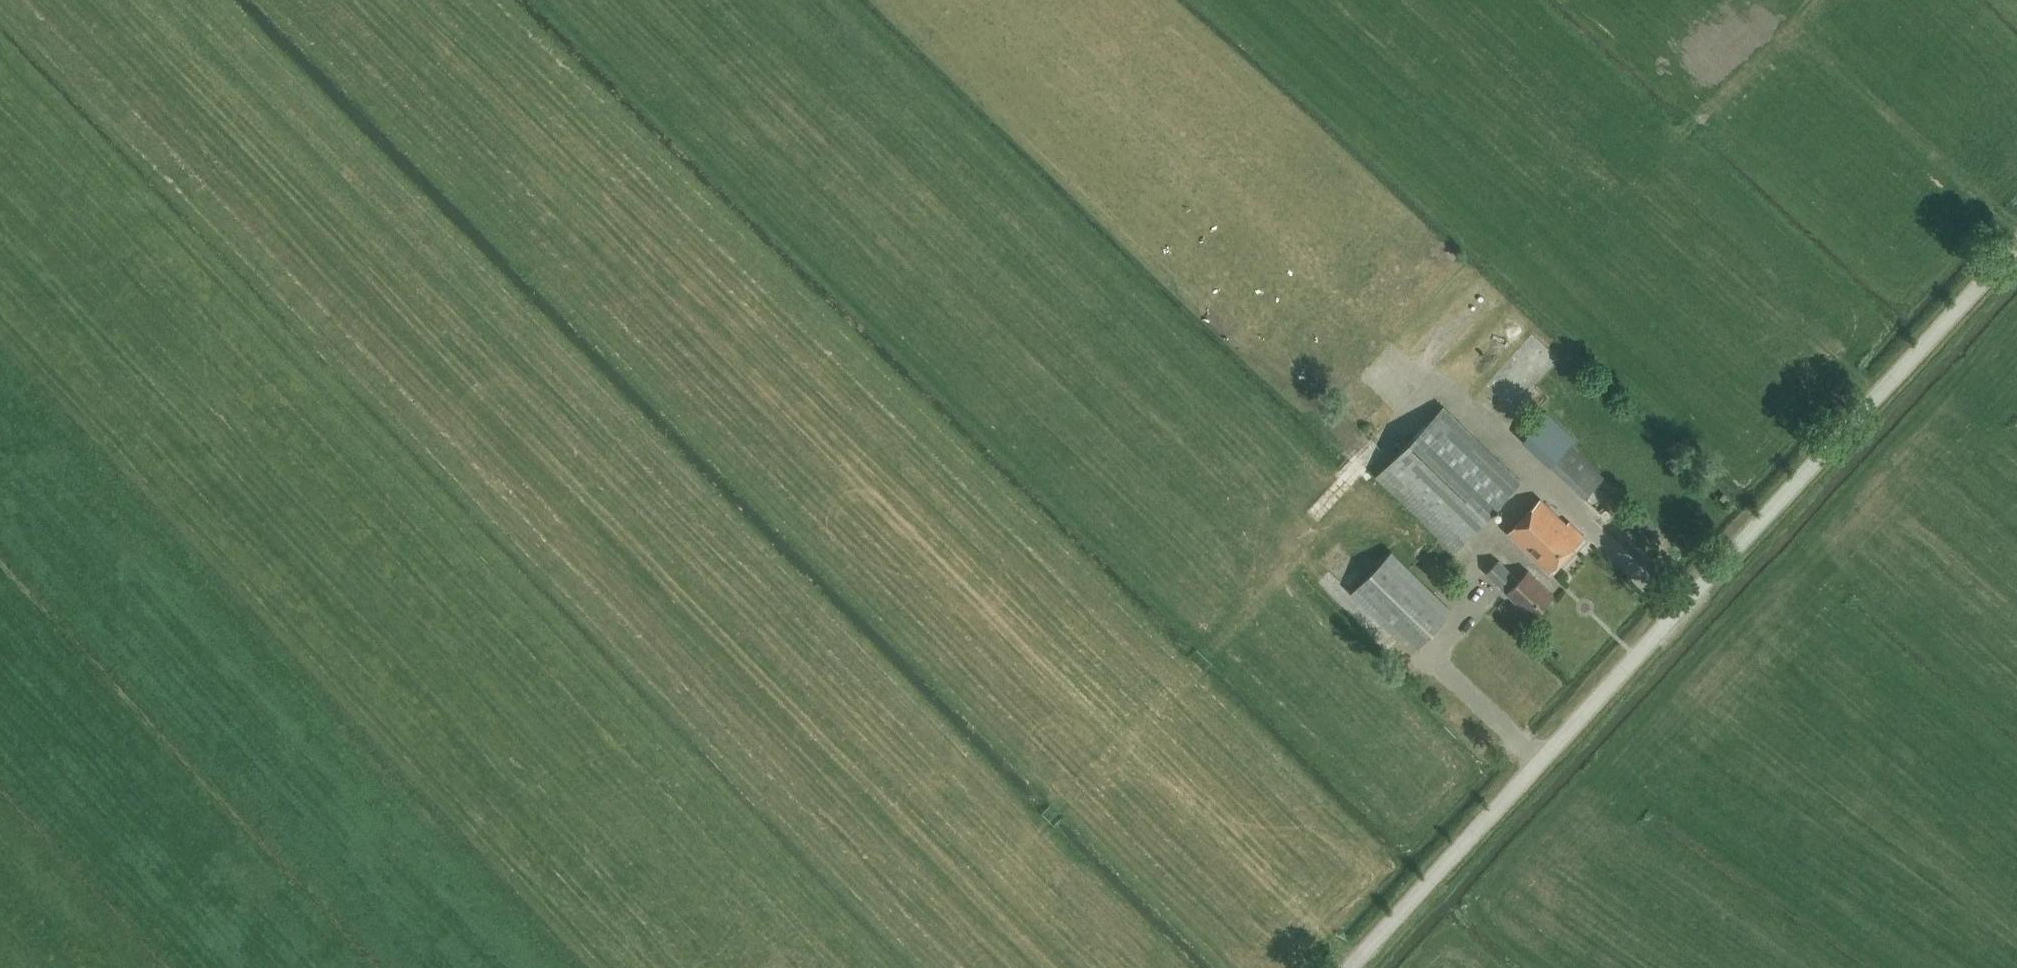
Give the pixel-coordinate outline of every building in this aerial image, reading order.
[(1454,550),(1479,525),(1522,480),(1443,405),(1376,476),(1454,550)] [(1517,412),(1503,427),(1525,447),(1538,432),(1517,412)] [(1586,497),(1605,477),(1569,443),(1550,463),(1586,497)] [(1539,500),(1510,533),(1549,572),(1585,536),(1570,521),(1566,524),(1541,499),(1539,500)] [(1414,651),(1453,611),(1393,552),(1353,592),(1414,651)] [(1519,578),(1500,560),(1488,572),(1508,592),(1534,617),(1555,595),(1529,569),(1519,578)] [(1431,585),(1439,576),(1423,561),(1415,570),(1431,585)]
